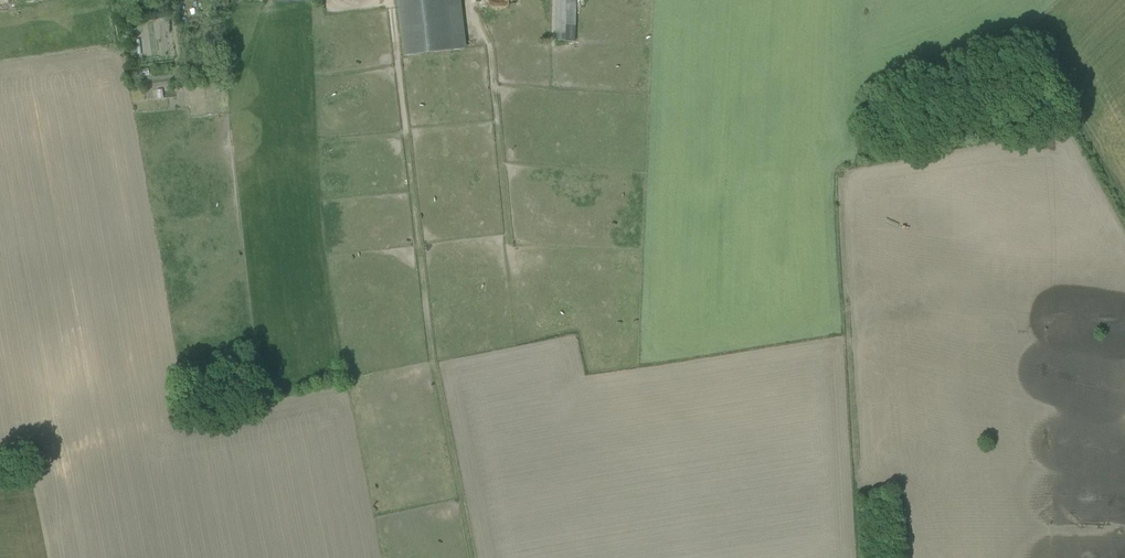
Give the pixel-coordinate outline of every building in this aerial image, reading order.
[(399,8),(405,55),(452,50),(447,4),(447,0),(398,0),(399,8)] [(576,0),(555,0),(555,41),(576,41),(576,0)]
